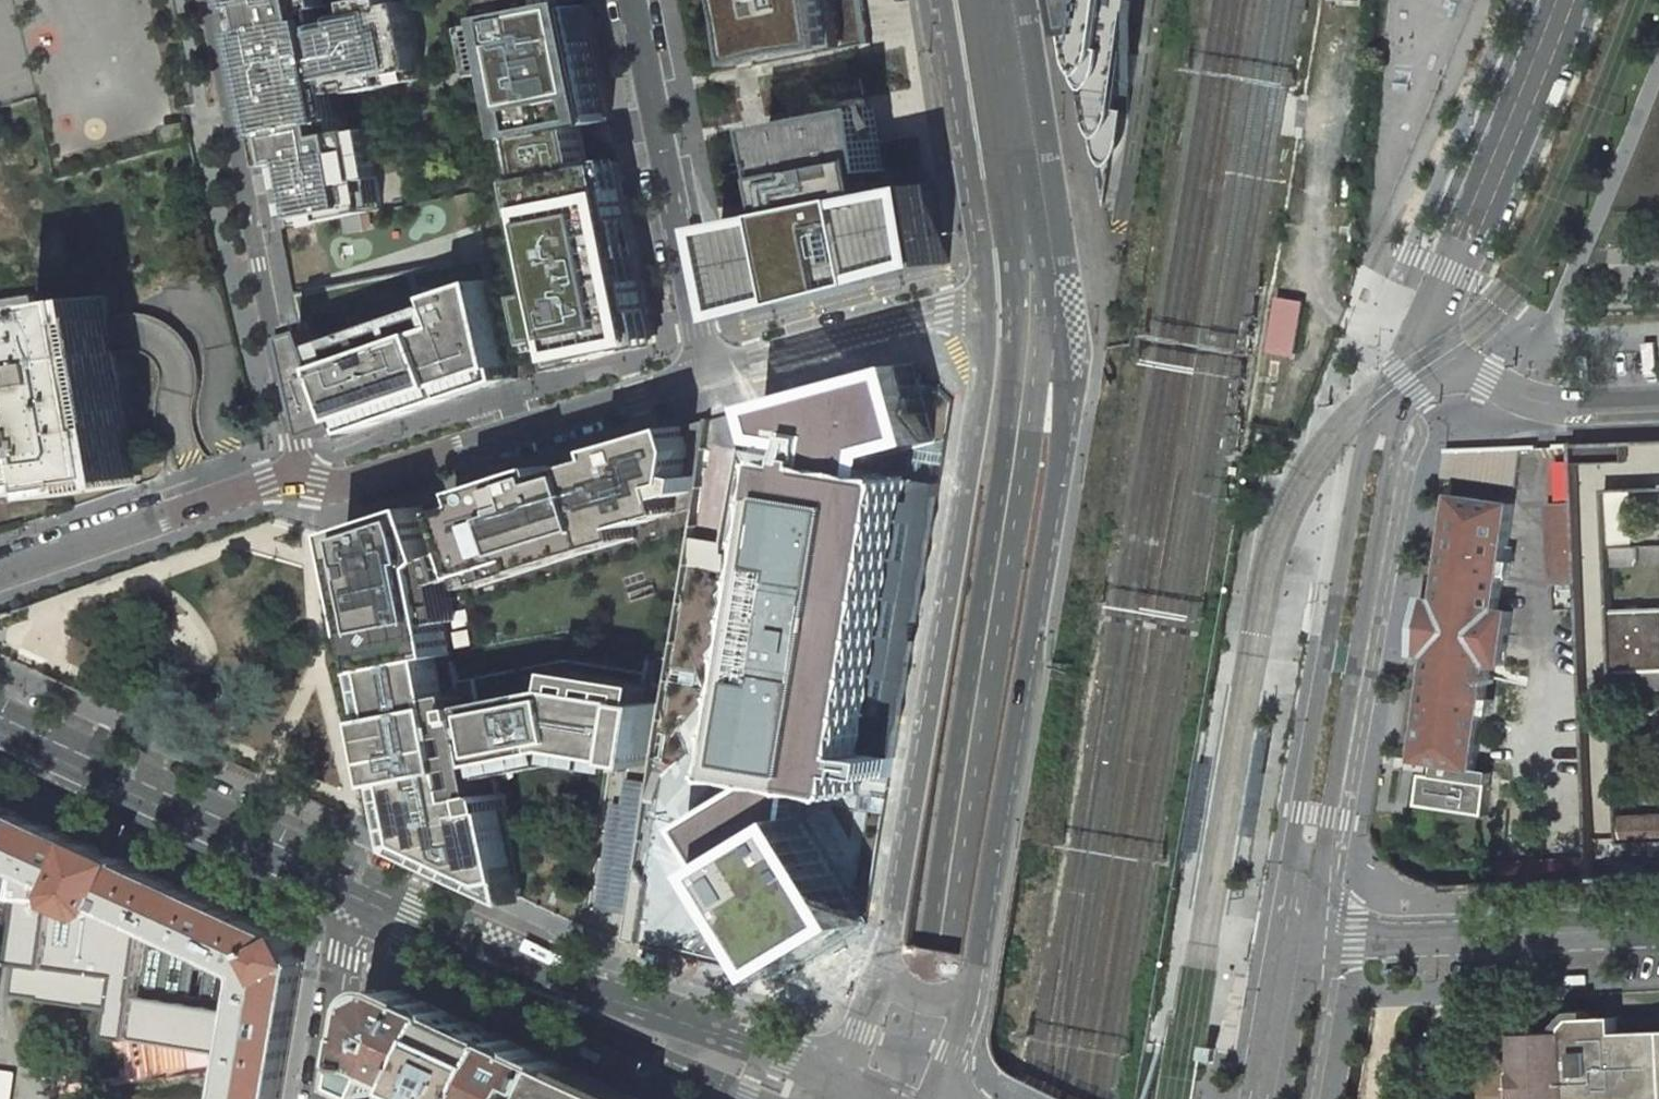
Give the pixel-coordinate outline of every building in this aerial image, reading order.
[(251,0),(242,0),(246,22),(255,21),(251,0)] [(396,207),(390,174),(379,177),(375,157),(386,154),(380,127),(349,133),(340,135),(337,119),(332,95),(337,94),(345,92),(343,86),(361,82),(362,88),(362,92),(393,86),(392,76),(422,70),(424,70),(411,2),(395,5),(358,12),(346,15),(349,28),(324,33),(319,10),(319,9),(315,9),(313,0),(251,0),(255,21),(246,22),(246,23),(252,57),(258,56),(268,103),(271,103),(277,133),(268,135),(274,165),(301,160),(310,158),(316,189),(312,190),(319,222),(396,207)] [(328,0),(313,0),(315,9),(319,9),(319,10),(330,8),(328,0)] [(395,5),(394,0),(365,0),(356,2),(358,12),(395,5)] [(524,18),(512,20),(522,69),(535,135),(585,125),(612,120),(589,5),(572,9),(570,0),(520,0),(524,18)] [(756,65),(871,44),(868,25),(865,0),(744,0),(756,65)] [(1105,201),(1132,0),(1073,0),(1105,201)] [(511,71),(522,69),(512,20),(504,22),(492,24),(502,73),(511,71)] [(258,56),(252,57),(268,135),(277,133),(271,103),(268,103),(258,56)] [(535,135),(522,69),(511,71),(524,137),(530,136),(535,135)] [(424,80),(422,70),(392,76),(393,86),(424,80)] [(362,88),(361,82),(343,86),(345,92),(362,88)] [(337,119),(340,135),(349,133),(346,117),(342,118),(337,94),(332,95),(337,119)] [(740,320),(950,264),(937,183),(889,192),(885,171),(888,170),(883,141),(880,141),(874,106),(768,127),(781,191),(784,191),(788,212),(721,226),(740,320)] [(580,362),(631,349),(629,344),(651,339),(646,315),(650,314),(620,163),(593,169),(585,125),(535,135),(530,136),(538,180),(542,179),(546,201),(535,204),(550,282),(558,281),(560,291),(553,293),(534,297),(543,343),(563,339),(580,362)] [(379,177),(390,174),(386,154),(375,157),(379,177)] [(316,189),(310,158),(301,160),(307,191),(312,190),(316,189)] [(494,255),(299,294),(327,437),(336,433),(337,440),(397,419),(395,414),(409,409),(411,415),(464,396),(462,388),(489,379),(492,387),(499,384),(498,381),(504,380),(519,379),(494,255)] [(62,472),(63,479),(100,474),(101,482),(124,479),(123,475),(133,474),(125,425),(122,426),(109,338),(106,320),(109,319),(107,309),(105,295),(34,307),(50,410),(18,415),(16,402),(0,404),(0,483),(62,472)] [(1296,352),(1304,304),(1276,299),(1268,347),(1296,352)] [(934,525),(950,402),(914,363),(762,406),(773,441),(812,448),(809,466),(788,462),(736,777),(760,781),(807,787),(889,799),(924,583),(934,525)] [(425,508),(347,534),(382,720),(451,707),(449,698),(441,658),(453,655),(446,624),(459,621),(451,584),(473,576),(479,587),(637,538),(634,526),(695,508),(708,420),(609,450),(611,457),(557,474),(554,466),(473,491),(477,504),(453,512),(465,551),(443,558),(425,508)] [(1616,444),(1575,446),(1575,464),(1626,462),(1626,444),(1616,444)] [(1451,489),(1522,500),(1523,448),(1456,450),(1451,489)] [(1636,491),(1612,492),(1614,546),(1637,546),(1636,491)] [(1422,770),(1444,774),(1442,786),(1431,784),(1426,815),(1492,826),(1497,795),(1497,794),(1499,781),(1481,778),(1490,724),(1497,724),(1499,709),(1492,709),(1498,675),(1510,676),(1517,623),(1506,619),(1510,588),(1518,587),(1520,572),(1513,570),(1521,516),(1462,507),(1445,611),(1434,609),(1425,664),(1438,667),(1422,770)] [(1578,509),(1553,510),(1556,588),(1582,587),(1578,509)] [(1640,548),(1610,549),(1611,567),(1640,566),(1640,548)] [(1612,613),(1615,674),(1658,672),(1658,611),(1612,613)] [(451,707),(382,720),(420,856),(525,903),(494,762),(568,746),(652,762),(663,687),(570,670),(567,688),(472,707),(468,695),(449,698),(451,707)] [(807,787),(760,781),(759,786),(687,827),(779,977),(867,924),(801,819),(807,787)] [(16,863),(23,815),(0,805),(0,932),(6,935),(16,863)] [(23,815),(16,863),(25,868),(33,873),(29,896),(31,896),(23,960),(20,959),(15,996),(115,1011),(112,1036),(242,1056),(234,1098),(282,1098),(304,963),(291,939),(127,864),(128,863),(88,844),(88,845),(32,820),(23,815)] [(1622,823),(1623,850),(1658,848),(1658,821),(1622,823)] [(623,940),(634,942),(644,881),(633,879),(623,940)] [(1567,985),(1587,985),(1587,977),(1567,976),(1567,985)] [(400,990),(399,991),(389,991),(384,992),(381,995),(375,1003),(373,1003),(360,1082),(386,1093),(395,1073),(414,1082),(417,1090),(413,1098),(433,1098),(435,1095),(443,1098),(546,1098),(562,1066),(400,990)] [(1520,1098),(1638,1098),(1638,1096),(1658,1095),(1658,1027),(1618,1029),(1618,1039),(1599,1040),(1597,1014),(1575,1015),(1568,1022),(1568,1030),(1518,1031),(1520,1098)] [(1205,1047),(1203,1061),(1212,1062),(1217,1063),(1219,1048),(1213,1048),(1205,1047)] [(562,1066),(546,1098),(634,1098),(562,1066)] [(18,1072),(0,1070),(0,1098),(14,1098),(18,1072)]
